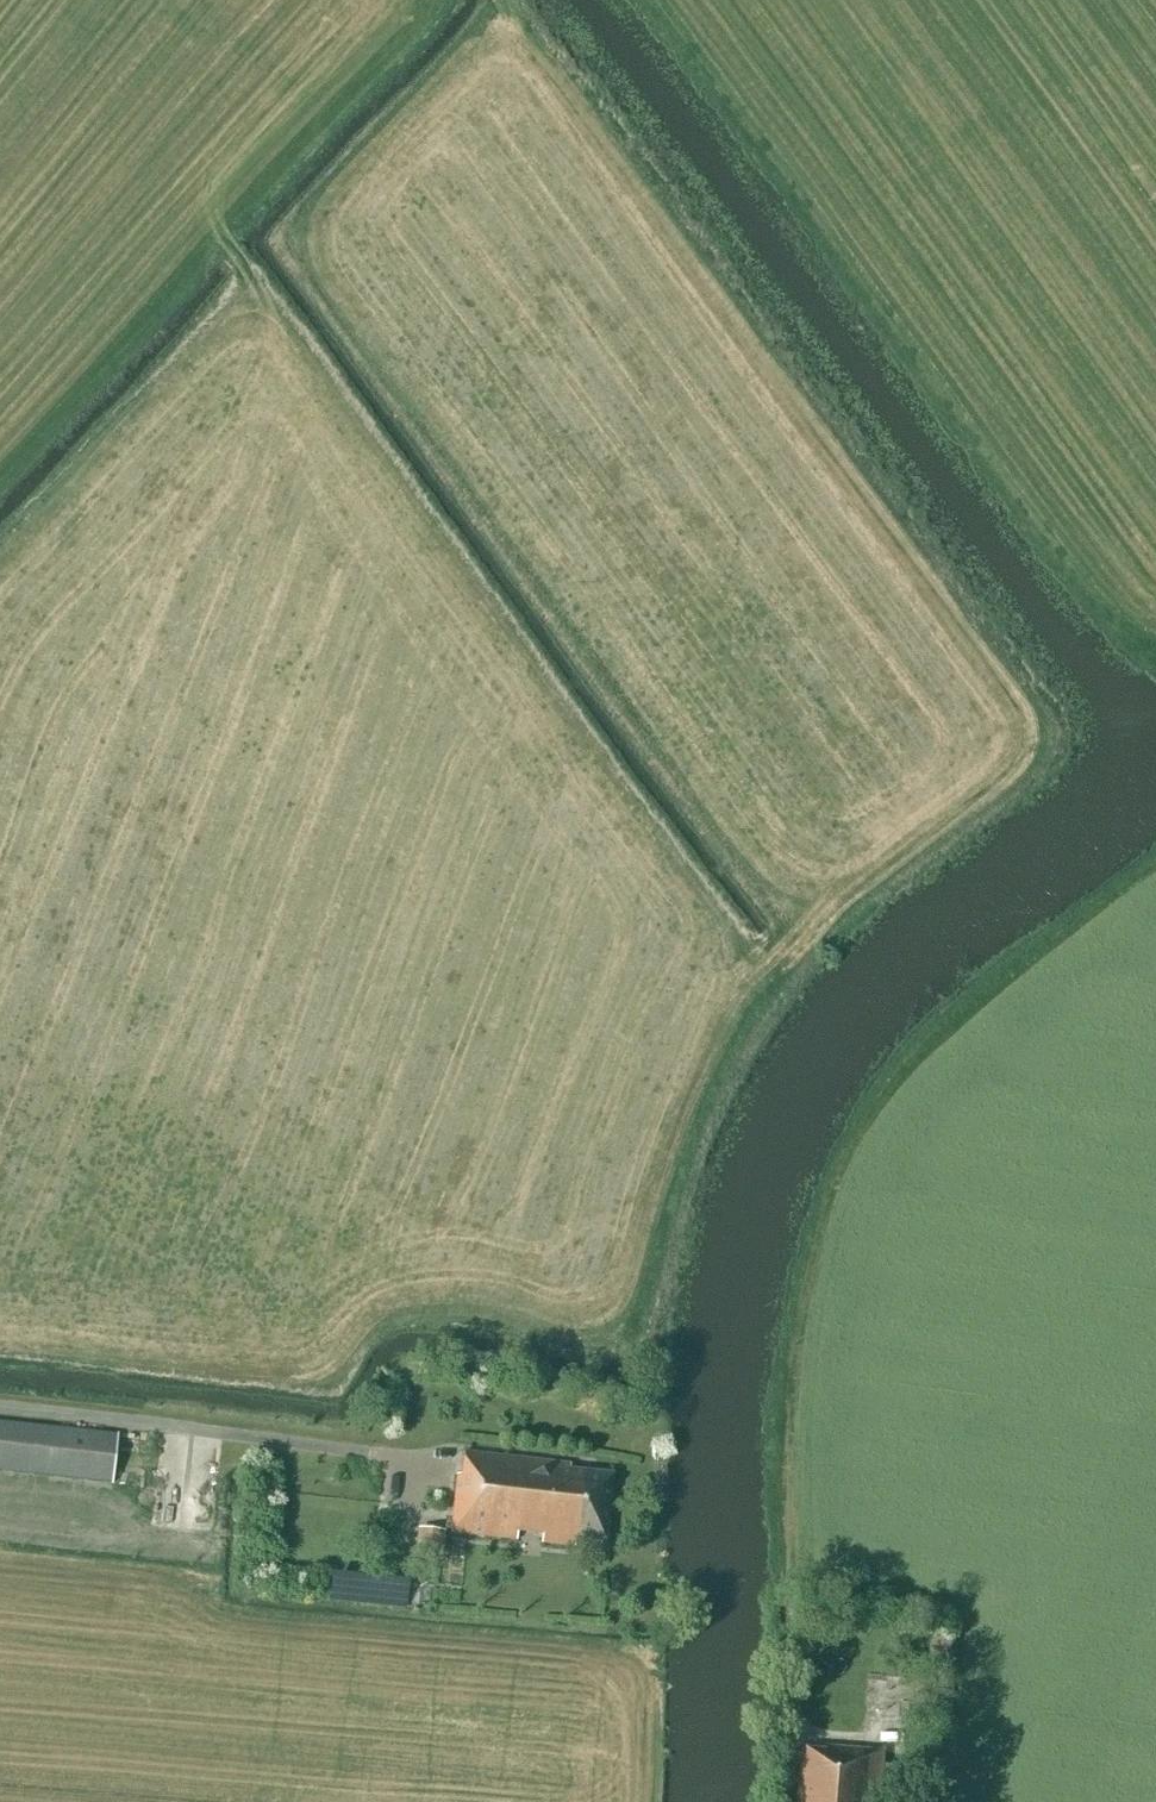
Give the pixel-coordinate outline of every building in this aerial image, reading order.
[(117,1436),(0,1423),(0,1471),(112,1483),(117,1436)] [(577,1539),(607,1542),(614,1474),(571,1469),(572,1464),(465,1453),(462,1476),(458,1476),(452,1533),(517,1540),(517,1535),(542,1537),(541,1542),(577,1546),(577,1539)] [(446,1531),(430,1529),(419,1528),(416,1558),(442,1560),(446,1531)] [(333,1576),(332,1600),(409,1602),(410,1578),(333,1576)] [(934,1638),(931,1651),(951,1655),(954,1642),(934,1638)] [(887,1752),(887,1751),(835,1747),(834,1751),(805,1748),(801,1801),(883,1801),(885,1783),(891,1784),(893,1766),(886,1765),(887,1752)]
